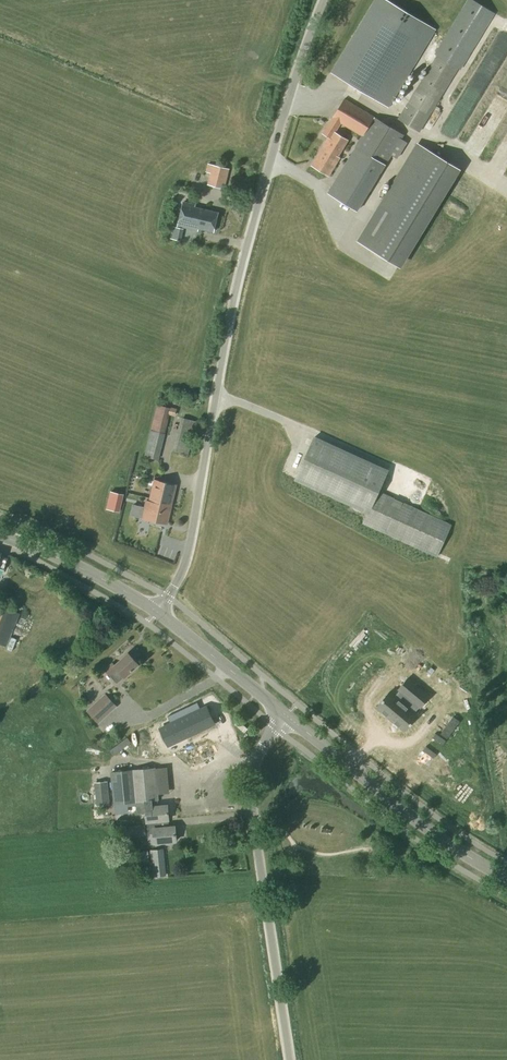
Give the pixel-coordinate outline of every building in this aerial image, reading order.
[(386,0),(375,0),(331,72),(389,107),(436,30),(386,0)] [(495,13),(474,0),(467,0),(434,54),(437,55),(399,120),(420,132),(457,68),(461,70),(495,13)] [(403,135),(396,131),(374,117),(344,99),(332,118),(327,127),(335,132),(341,124),(341,123),(362,136),(356,147),(328,193),(357,211),(385,165),(391,155),(397,158),(407,142),(401,138),(403,135)] [(323,147),(312,165),(329,176),(339,158),(338,157),(348,140),(335,132),(329,143),(327,142),(324,148),(323,147)] [(448,162),(418,143),(358,242),(389,260),(399,266),(458,168),(448,162)] [(225,189),(229,169),(212,165),(207,184),(225,189)] [(214,232),(218,213),(195,207),(195,205),(183,202),(177,226),(197,231),(198,228),(214,232)] [(175,416),(176,409),(172,408),(171,408),(157,405),(144,455),(159,459),(170,416),(175,416)] [(184,418),(183,452),(192,452),(193,418),(184,418)] [(314,437),(295,478),(368,512),(363,523),(437,557),(451,525),(417,510),(378,492),(384,479),(388,471),(314,437)] [(167,524),(177,485),(154,479),(149,502),(146,501),(142,518),(167,524)] [(127,497),(115,494),(112,509),(124,512),(127,497)] [(20,614),(20,613),(0,605),(0,644),(6,647),(20,614)] [(125,677),(139,665),(128,653),(114,666),(112,664),(105,670),(117,683),(124,676),(125,677)] [(405,684),(396,695),(407,703),(415,693),(405,684)] [(98,724),(117,706),(105,693),(86,711),(98,724)] [(415,693),(407,703),(419,713),(427,703),(415,693)] [(388,725),(401,709),(386,697),(373,713),(388,725)] [(208,708),(161,729),(169,745),(186,737),(185,734),(213,721),(208,708)] [(401,709),(388,725),(404,738),(417,722),(401,709)] [(158,806),(157,800),(158,800),(157,795),(170,794),(167,767),(133,770),(110,772),(113,805),(136,802),(137,814),(146,813),(147,822),(161,821),(168,820),(167,805),(158,806)] [(96,806),(110,805),(107,781),(94,783),(96,806)] [(161,821),(147,822),(148,834),(153,834),(154,843),(176,841),(174,826),(162,827),(161,821)] [(129,836),(145,835),(144,824),(128,826),(129,836)] [(153,877),(166,876),(164,849),(150,850),(153,877)]
